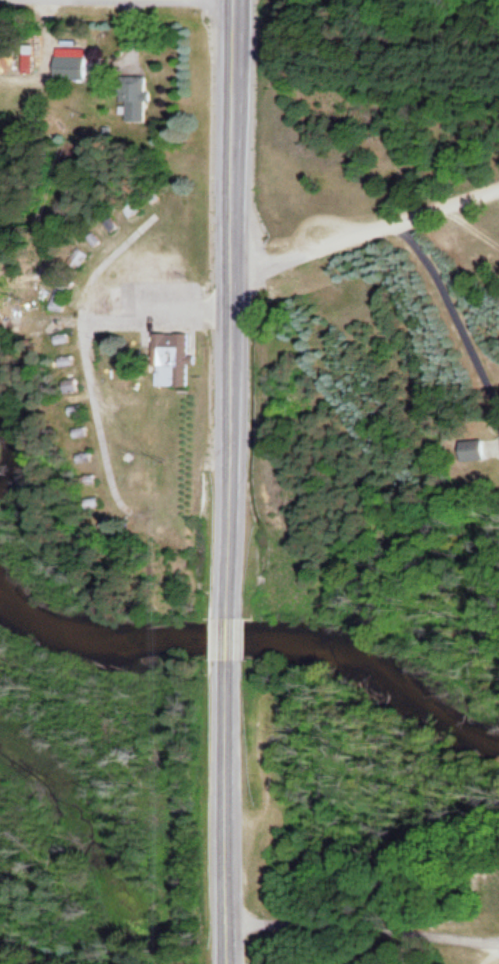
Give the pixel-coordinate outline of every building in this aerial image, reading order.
[(30,55),(22,55),(22,73),(30,73),(30,55)] [(85,58),(53,58),(53,80),(85,80),(85,58)] [(120,122),(145,122),(144,77),(119,77),(120,122)] [(87,256),(76,248),(65,263),(77,271),(87,256)] [(67,289),(54,286),(49,309),(62,312),(67,289)] [(186,386),(186,333),(151,333),(151,387),(186,386)] [(58,366),(71,365),(70,357),(57,358),(58,366)] [(63,393),(78,390),(75,378),(60,381),(63,393)] [(458,461),(481,461),(481,441),(458,441),(458,461)] [(76,463),(91,462),(91,454),(75,454),(76,463)]
